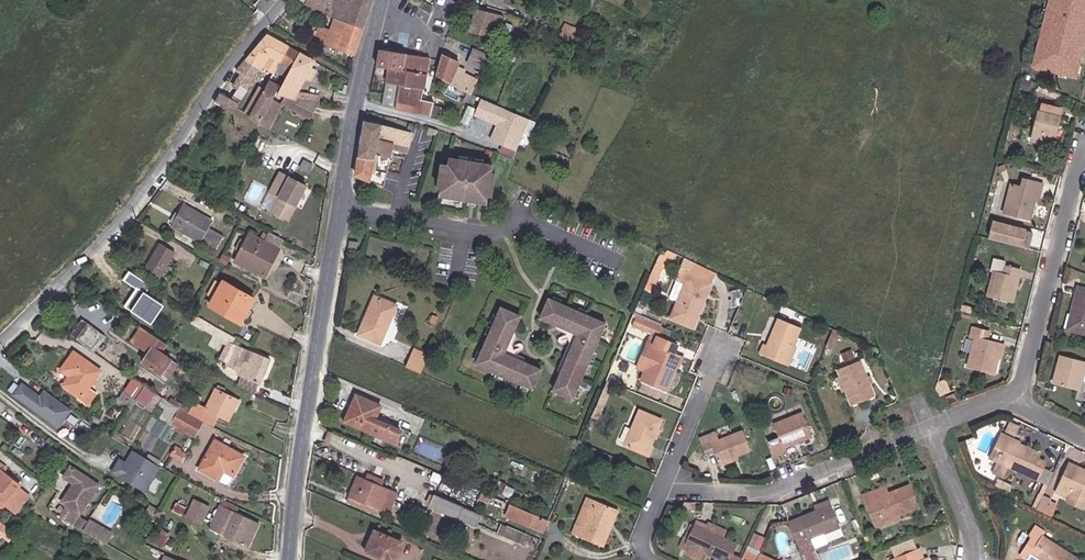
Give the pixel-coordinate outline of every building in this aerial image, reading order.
[(371,26),(379,0),(315,0),(312,7),(333,14),(371,26)] [(1031,67),(1078,79),(1084,51),(1084,0),(1048,0),(1031,67)] [(504,42),(507,36),(515,17),(508,15),(486,9),(478,32),(502,38),(501,41),(504,42)] [(596,20),(599,15),(589,10),(587,15),(596,20)] [(324,41),(362,54),(371,26),(333,14),(324,41)] [(573,30),(588,37),(590,33),(575,25),(573,30)] [(569,37),(584,45),(588,37),(573,30),(569,37)] [(282,65),(284,61),(293,44),(271,32),(252,54),(253,55),(266,62),(265,65),(279,71),(282,65)] [(282,65),(294,71),(304,50),(293,44),(284,61),(282,65)] [(398,68),(413,71),(416,53),(390,47),(386,65),(398,68)] [(480,95),(497,59),(498,55),(483,48),(478,62),(487,66),(483,77),(474,73),(468,71),(471,62),(453,54),(445,78),(470,90),(480,95)] [(312,76),(317,79),(323,69),(317,66),(320,60),(304,50),(294,71),(285,89),(292,93),(290,96),(303,103),(306,98),(301,96),(306,87),(312,76)] [(410,86),(431,91),(436,71),(423,68),(427,55),(416,53),(413,71),(410,86)] [(247,80),(254,84),(265,65),(266,62),(253,55),(243,68),(249,72),(245,80),(247,80)] [(423,68),(436,71),(440,58),(427,55),(423,68)] [(474,73),(483,77),(487,66),(478,62),(474,73)] [(394,82),(410,86),(413,71),(398,68),(394,82)] [(267,92),(276,97),(285,80),(280,77),(282,73),(279,71),(270,88),(267,92)] [(239,94),(246,98),(254,84),(247,80),(239,94)] [(406,109),(410,86),(394,82),(389,104),(406,109)] [(440,104),(428,102),(431,91),(410,86),(406,109),(437,115),(440,104)] [(309,99),(323,102),(325,89),(306,87),(301,96),(306,98),(307,95),(310,95),(309,99)] [(221,101),(239,110),(246,98),(239,94),(227,88),(221,101)] [(248,111),(255,115),(267,92),(260,89),(248,111)] [(255,115),(268,122),(280,99),(276,97),(267,92),(255,115)] [(300,108),(316,116),(323,102),(309,99),(306,98),(303,103),(290,96),(289,99),(301,106),(300,108)] [(268,122),(275,126),(287,102),(281,98),(280,99),(268,122)] [(491,100),(485,115),(507,124),(510,126),(508,129),(505,128),(501,139),(524,149),(531,132),(539,135),(544,122),(491,100)] [(437,115),(454,119),(456,108),(440,104),(437,115)] [(1052,144),(1054,135),(1056,127),(1060,128),(1063,117),(1043,111),(1035,140),(1052,144)] [(398,148),(421,153),(425,135),(372,122),(362,176),(389,186),(398,148)] [(495,195),(500,196),(503,173),(499,172),(501,164),(459,157),(457,165),(451,164),(447,187),(451,188),(449,197),(494,205),(495,195)] [(286,196),(279,211),(296,219),(312,185),(287,173),(277,192),(286,196)] [(1033,219),(1038,199),(1040,189),(1044,190),(1047,181),(1028,176),(1026,184),(1016,182),(1008,213),(1033,219)] [(220,231),(213,227),(217,220),(188,205),(184,213),(178,223),(176,226),(212,246),(220,231)] [(173,221),(178,223),(184,213),(179,210),(173,221)] [(999,223),(996,238),(1032,247),(1036,232),(999,223)] [(275,266),(271,264),(276,255),(280,257),(285,247),(256,232),(242,260),(271,275),(275,266)] [(152,270),(165,278),(180,251),(167,243),(152,270)] [(349,251),(355,253),(358,245),(352,243),(349,251)] [(673,261),(678,263),(682,251),(671,246),(665,257),(673,261)] [(656,277),(664,280),(673,261),(665,257),(656,277)] [(699,270),(707,274),(711,265),(703,261),(699,270)] [(992,296),(1016,302),(1025,268),(1010,264),(1008,272),(999,269),(992,296)] [(707,274),(699,270),(698,273),(719,283),(724,271),(711,265),(707,274)] [(678,316),(700,326),(719,283),(698,273),(693,271),(688,282),(693,284),(687,297),(678,316)] [(216,302),(248,319),(260,296),(229,279),(216,302)] [(688,282),(684,280),(678,293),(687,297),(693,284),(688,282)] [(1084,331),(1084,287),(1082,286),(1074,313),(1080,314),(1076,328),(1084,331)] [(361,334),(383,344),(399,305),(378,296),(361,334)] [(579,396),(591,365),(610,321),(554,297),(545,317),(559,323),(565,320),(569,327),(577,330),(585,327),(588,332),(583,334),(579,343),(581,350),(576,352),(566,374),(560,389),(579,396)] [(245,341),(247,335),(195,306),(189,317),(199,323),(201,319),(213,326),(208,336),(224,344),(221,349),(230,353),(227,358),(237,363),(245,341)] [(508,352),(512,350),(516,340),(513,333),(520,331),(527,316),(508,308),(483,364),(540,388),(548,370),(532,363),(527,366),(525,361),(514,356),(510,357),(508,352)] [(665,323),(642,313),(638,323),(657,331),(661,333),(665,323)] [(1070,326),(1076,328),(1080,314),(1074,313),(1070,326)] [(792,362),(799,345),(807,326),(784,317),(778,331),(780,331),(775,344),(769,342),(765,351),(792,362)] [(577,330),(569,327),(565,320),(559,323),(562,329),(571,332),(574,336),(575,340),(564,370),(566,374),(576,352),(581,350),(579,343),(583,334),(588,332),(585,327),(577,330)] [(87,337),(97,343),(104,332),(95,325),(87,337)] [(832,345),(839,347),(846,330),(839,327),(832,345)] [(973,366),(999,372),(1007,343),(992,339),(994,331),(979,327),(977,336),(981,337),(973,366)] [(183,361),(159,345),(162,339),(146,328),(139,339),(155,350),(148,360),(173,376),(183,361)] [(520,347),(519,345),(522,336),(520,331),(513,333),(516,340),(512,350),(508,352),(510,357),(514,356),(525,361),(527,366),(532,363),(533,363),(530,357),(523,354),(520,347)] [(654,339),(661,342),(665,334),(661,333),(657,331),(654,339)] [(682,366),(678,364),(684,351),(679,349),(682,342),(665,334),(661,342),(654,339),(642,364),(651,368),(646,378),(672,389),(682,366)] [(265,379),(267,379),(277,351),(254,342),(253,344),(245,341),(237,363),(240,364),(238,369),(243,371),(265,379)] [(523,354),(528,352),(525,345),(520,347),(523,354)] [(792,362),(796,364),(803,346),(799,345),(792,362)] [(829,351),(836,354),(839,347),(832,345),(829,351)] [(435,360),(437,357),(423,351),(421,355),(435,360)] [(682,366),(685,367),(691,354),(684,351),(678,364),(682,366)] [(1082,386),(1084,376),(1084,356),(1065,351),(1058,380),(1082,386)] [(104,371),(78,352),(65,369),(73,376),(67,384),(85,398),(84,399),(89,402),(97,391),(92,387),(104,371)] [(416,369),(429,375),(435,360),(421,355),(416,369)] [(856,403),(879,395),(864,359),(842,367),(845,375),(850,388),(856,403)] [(157,390),(163,380),(146,369),(140,379),(157,390)] [(255,391),(260,393),(265,379),(243,371),(239,382),(255,391)] [(845,390),(850,388),(845,375),(840,377),(845,390)] [(606,388),(615,392),(619,381),(610,377),(606,388)] [(42,392),(25,379),(17,390),(60,423),(73,405),(48,386),(42,392)] [(155,408),(163,394),(157,390),(140,379),(134,388),(137,390),(134,395),(155,408)] [(231,417),(235,420),(241,409),(246,412),(251,403),(237,395),(239,391),(232,387),(219,411),(212,407),(216,399),(207,394),(202,402),(195,413),(210,420),(225,428),(231,417)] [(196,398),(202,402),(207,394),(200,390),(196,398)] [(954,403),(962,399),(958,392),(951,394),(954,403)] [(383,418),(388,404),(364,394),(353,423),(404,443),(410,428),(383,418)] [(630,443),(652,453),(667,418),(645,408),(630,443)] [(195,413),(189,409),(181,423),(202,434),(210,420),(195,413)] [(235,420),(240,422),(246,412),(241,409),(235,420)] [(791,451),(789,446),(817,435),(807,412),(779,423),(784,436),(774,440),(780,455),(791,451)] [(725,460),(756,448),(748,428),(724,437),(721,430),(705,436),(711,453),(720,449),(725,460)] [(999,455),(1006,458),(1016,434),(1028,439),(1030,436),(1010,428),(999,455)] [(1046,455),(1048,451),(1027,442),(1028,439),(1016,434),(1006,458),(1047,475),(1054,458),(1046,455)] [(251,455),(222,438),(206,466),(225,477),(230,467),(241,473),(251,455)] [(164,463),(138,448),(131,460),(131,463),(130,466),(121,460),(116,468),(148,488),(164,463)] [(187,463),(192,456),(184,450),(179,457),(187,463)] [(25,485),(27,482),(11,470),(2,463),(6,459),(0,455),(0,496),(10,504),(15,498),(23,504),(33,492),(25,485)] [(1079,458),(1067,488),(1078,492),(1080,486),(1084,488),(1084,460),(1079,458)] [(11,470),(14,466),(6,459),(2,463),(11,470)] [(69,495),(86,507),(102,483),(74,464),(68,473),(78,480),(69,495)] [(59,482),(64,475),(57,470),(52,476),(59,482)] [(389,487),(391,481),(377,475),(375,481),(389,487)] [(379,505),(388,509),(396,491),(389,487),(375,481),(366,477),(355,502),(377,510),(379,505)] [(889,519),(926,504),(915,478),(894,486),(892,478),(876,485),(889,519)] [(882,522),(889,519),(876,485),(868,487),(882,522)] [(506,504),(508,499),(486,489),(482,500),(491,504),(493,499),(506,504)] [(388,509),(395,512),(403,494),(396,491),(388,509)] [(33,512),(39,504),(42,500),(33,492),(23,504),(33,512)] [(1047,505),(1055,509),(1061,495),(1052,492),(1047,505)] [(463,519),(467,506),(438,493),(432,506),(463,519)] [(10,504),(0,496),(0,504),(6,509),(10,504)] [(192,512),(205,519),(213,503),(200,496),(192,512)] [(616,525),(612,523),(618,505),(593,496),(589,507),(596,510),(587,535),(609,544),(616,525)] [(252,544),(264,522),(226,502),(215,525),(252,544)] [(511,513),(536,524),(541,512),(515,502),(511,513)] [(83,511),(70,503),(64,512),(77,520),(83,511)] [(817,536),(847,524),(838,503),(796,520),(809,551),(822,546),(817,536)] [(161,515),(164,510),(157,505),(152,512),(160,517),(161,515)] [(377,510),(386,514),(388,509),(379,505),(377,510)] [(612,523),(616,525),(623,507),(618,505),(612,523)] [(480,525),(485,513),(478,510),(467,506),(463,519),(480,525)] [(166,519),(169,513),(164,510),(161,515),(166,519)] [(87,527),(93,518),(83,511),(77,520),(87,527)] [(536,524),(549,529),(553,517),(541,512),(536,524)] [(19,532),(0,515),(0,533),(11,544),(19,532)] [(728,533),(732,525),(716,517),(712,525),(728,533)] [(100,522),(93,518),(87,527),(94,531),(100,522)] [(1084,550),(1049,529),(1050,525),(1039,519),(1034,528),(1038,531),(1028,548),(1036,554),(1038,552),(1039,549),(1057,559),(1078,559),(1084,550)] [(743,540),(728,533),(712,525),(703,521),(694,541),(733,559),(746,559),(747,557),(737,553),(743,540)] [(116,533),(100,522),(94,531),(110,542),(116,533)] [(506,535),(517,539),(521,528),(510,524),(506,535)] [(517,539),(527,543),(532,532),(521,528),(517,539)] [(397,559),(399,559),(407,541),(386,531),(377,551),(397,559)] [(915,538),(892,545),(895,554),(918,547),(915,538)] [(932,555),(929,556),(925,545),(902,554),(905,559),(934,559),(932,555)] [(762,549),(760,552),(752,548),(747,557),(753,559),(786,559),(762,549)] [(1039,549),(1038,552),(1051,559),(1057,559),(1039,549)]
